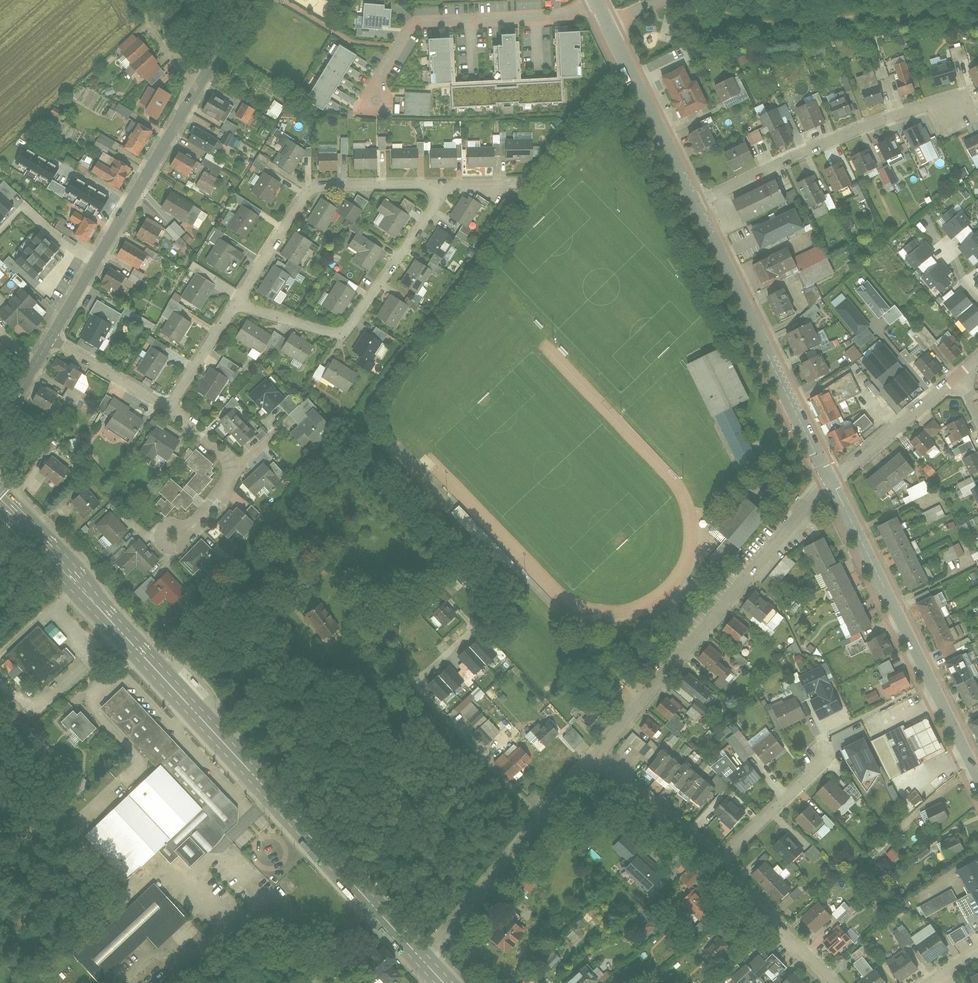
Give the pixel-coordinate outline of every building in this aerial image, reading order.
[(385,12),(385,9),(365,8),(363,31),(382,33),(383,29),(390,29),(392,13),(385,12)] [(133,36),(119,49),(124,54),(122,56),(133,67),(131,69),(144,83),(160,69),(147,54),(150,52),(139,40),(138,41),(133,36)] [(519,107),(563,105),(562,83),(581,82),(579,53),(576,54),(576,50),(581,50),(581,36),(558,37),(560,80),(521,82),(520,45),(516,45),(516,39),(502,40),(503,49),(499,50),(501,84),(456,86),(454,42),(430,43),(432,89),(451,88),(452,110),(497,108),(497,106),(519,105),(519,107)] [(962,53),(965,53),(964,45),(949,48),(952,62),(963,60),(962,53)] [(357,58),(339,48),(306,105),(324,115),(357,58)] [(895,83),(899,96),(917,91),(913,78),(908,79),(903,62),(894,65),(899,82),(895,83)] [(956,78),(952,62),(930,68),(935,84),(956,78)] [(884,66),(879,68),(882,78),(887,77),(884,66)] [(683,69),(660,80),(678,119),(707,106),(695,80),(689,82),(683,69)] [(845,90),(851,88),(846,76),(841,78),(845,90)] [(734,81),(714,89),(720,104),(740,95),(734,81)] [(884,100),(879,85),(860,91),(865,106),(884,100)] [(145,115),(158,121),(171,96),(159,90),(158,92),(149,88),(141,104),(148,108),(145,115)] [(403,115),(430,116),(430,92),(403,92),(403,115)] [(212,95),(203,114),(223,124),(232,105),(212,95)] [(846,98),(829,105),(836,120),(853,113),(846,98)] [(265,113),(276,119),(284,106),(273,100),(265,113)] [(117,103),(113,111),(127,118),(131,110),(117,103)] [(795,108),(805,131),(818,126),(809,103),(795,108)] [(256,111),(244,104),(237,116),(249,123),(256,111)] [(108,108),(104,115),(110,119),(114,111),(108,108)] [(778,147),(788,142),(781,125),(777,127),(769,108),(759,113),(768,132),(771,131),(778,147)] [(57,134),(77,141),(81,130),(61,122),(57,134)] [(138,159),(152,133),(136,125),(122,150),(138,159)] [(699,127),(686,133),(695,153),(708,147),(699,127)] [(763,140),(760,132),(762,131),(760,127),(745,133),(750,145),(763,140)] [(904,131),(913,147),(921,143),(913,127),(904,131)] [(196,129),(188,143),(212,156),(220,142),(196,129)] [(226,145),(232,135),(226,132),(221,142),(226,145)] [(349,137),(339,136),(339,153),(346,153),(346,141),(349,141),(349,137)] [(888,138),(878,143),(886,161),(897,156),(888,138)] [(967,142),(971,155),(977,153),(977,138),(967,142)] [(230,148),(239,148),(239,139),(230,139),(230,148)] [(288,141),(280,154),(300,165),(307,152),(288,141)] [(533,162),(533,141),(505,141),(505,162),(533,162)] [(745,141),(722,152),(731,171),(754,160),(745,141)] [(16,163),(50,184),(59,168),(25,148),(16,163)] [(420,169),(419,150),(392,151),(392,170),(420,169)] [(458,168),(458,150),(430,151),(431,169),(458,168)] [(495,168),(494,150),(467,150),(467,169),(495,168)] [(862,150),(851,156),(861,174),(871,168),(862,150)] [(379,171),(378,152),(355,153),(355,171),(379,171)] [(250,165),(260,171),(267,159),(257,153),(250,165)] [(178,154),(170,168),(190,179),(197,165),(178,154)] [(280,154),(273,166),(292,178),(300,165),(280,154)] [(337,174),(337,156),(319,156),(319,174),(337,174)] [(107,185),(120,192),(131,170),(115,162),(111,170),(97,163),(91,174),(108,182),(107,185)] [(846,187),(835,165),(824,170),(835,192),(846,187)] [(204,173),(196,187),(211,195),(219,181),(204,173)] [(283,186),(264,174),(251,195),(270,207),(283,186)] [(822,203),(811,176),(800,180),(812,207),(822,203)] [(66,193),(100,213),(109,197),(75,177),(66,193)] [(783,204),(774,185),(737,203),(746,222),(783,204)] [(858,185),(851,187),(858,202),(864,199),(858,185)] [(788,202),(797,198),(793,190),(785,193),(788,202)] [(171,194),(162,208),(186,222),(194,207),(171,194)] [(0,195),(0,226),(6,220),(4,218),(13,209),(0,195)] [(481,208),(463,197),(450,218),(468,229),(481,208)] [(407,214),(414,204),(403,198),(397,208),(407,214)] [(338,211),(320,201),(307,226),(325,235),(336,214),(338,211)] [(362,212),(344,201),(338,211),(336,214),(355,225),(362,212)] [(396,240),(410,218),(385,201),(378,213),(385,218),(379,229),(396,240)] [(261,219),(242,207),(228,229),(247,241),(261,219)] [(748,226),(757,248),(802,229),(793,207),(748,226)] [(968,223),(957,211),(955,214),(951,209),(942,217),(947,222),(943,226),(953,237),(968,223)] [(98,225),(75,213),(70,222),(79,226),(74,236),(88,244),(98,225)] [(165,230),(147,220),(138,238),(155,248),(165,230)] [(456,241),(438,230),(426,250),(444,261),(456,241)] [(960,247),(970,259),(974,255),(977,260),(977,235),(976,232),(960,247)] [(59,250),(43,233),(32,243),(34,245),(24,254),(25,255),(16,263),(33,280),(42,271),(42,270),(51,261),(49,259),(59,250)] [(313,244),(294,234),(280,257),(299,267),(313,244)] [(371,274),(385,252),(357,235),(348,249),(357,255),(352,263),(371,274)] [(915,240),(905,249),(909,254),(905,258),(915,269),(934,252),(925,242),(921,246),(915,240)] [(246,257),(218,241),(205,264),(225,276),(232,265),(239,269),(246,257)] [(149,256),(125,243),(117,258),(140,271),(149,256)] [(762,259),(751,264),(760,283),(772,277),(771,275),(796,263),(790,249),(763,261),(762,259)] [(433,271),(413,261),(400,285),(420,296),(433,271)] [(942,261),(922,278),(931,289),(936,285),(943,293),(953,284),(947,277),(952,273),(942,261)] [(291,278),(273,267),(257,293),(275,304),(291,278)] [(126,279),(138,285),(144,274),(133,268),(126,279)] [(109,270),(100,287),(119,296),(127,279),(109,270)] [(217,288),(196,275),(181,299),(202,312),(217,288)] [(868,280),(856,290),(880,319),(883,316),(891,325),(904,315),(896,305),(892,309),(868,280)] [(341,319),(356,294),(338,283),(323,308),(341,319)] [(783,288),(767,295),(777,316),(793,309),(783,288)] [(22,290),(0,312),(0,317),(13,329),(18,325),(29,335),(44,320),(33,309),(37,304),(22,290)] [(974,304),(964,292),(948,306),(958,318),(974,304)] [(409,307),(390,296),(375,320),(394,332),(409,307)] [(848,297),(834,308),(857,336),(853,338),(861,348),(875,337),(868,328),(871,325),(848,297)] [(125,317),(98,302),(91,315),(111,327),(118,330),(125,317)] [(974,304),(958,318),(968,330),(977,321),(977,309),(974,304)] [(192,325),(173,314),(162,333),(181,344),(192,325)] [(91,315),(79,340),(99,350),(111,327),(91,315)] [(261,355),(272,337),(247,322),(236,339),(261,355)] [(802,325),(785,333),(789,343),(806,336),(802,325)] [(912,335),(923,350),(935,341),(924,326),(912,335)] [(384,346),(364,333),(353,351),(372,364),(384,346)] [(313,347),(292,334),(281,353),(302,366),(313,347)] [(806,336),(789,343),(794,354),(811,346),(806,336)] [(827,342),(829,348),(839,345),(837,339),(827,342)] [(950,363),(960,354),(946,339),(937,347),(950,363)] [(721,344),(685,362),(710,412),(713,411),(739,465),(755,457),(729,405),(747,396),(721,344)] [(877,378),(898,361),(884,344),(864,362),(877,378)] [(851,346),(844,352),(852,362),(859,356),(851,346)] [(169,359),(151,349),(138,372),(156,382),(169,359)] [(914,363),(930,380),(941,370),(926,353),(914,363)] [(815,356),(799,364),(807,383),(824,375),(815,356)] [(81,375),(54,360),(50,367),(60,373),(54,383),(71,392),(81,375)] [(359,376),(333,361),(321,380),(347,395),(359,376)] [(228,381),(210,369),(195,392),(213,404),(228,381)] [(899,404),(919,387),(906,370),(885,387),(899,404)] [(285,402),(267,382),(251,397),(268,417),(285,402)] [(59,398),(41,389),(32,406),(49,415),(59,398)] [(822,394),(812,399),(826,425),(841,417),(829,393),(823,396),(822,394)] [(130,444),(145,419),(112,399),(104,414),(110,418),(104,428),(130,444)] [(315,449),(334,432),(306,401),(288,416),(298,427),(290,435),(303,449),(310,444),(315,449)] [(245,423),(233,412),(220,425),(232,436),(245,423)] [(969,435),(962,419),(948,426),(955,441),(969,435)] [(256,434),(245,423),(232,436),(244,447),(256,434)] [(168,461),(181,441),(156,426),(139,454),(154,463),(159,455),(168,461)] [(839,428),(827,434),(836,451),(849,445),(847,442),(858,436),(853,427),(842,433),(839,428)] [(919,432),(909,440),(922,456),(931,448),(919,432)] [(163,498),(154,508),(165,518),(175,508),(178,510),(181,507),(185,511),(193,502),(192,501),(197,495),(199,497),(213,481),(210,479),(214,474),(212,472),(213,470),(211,468),(213,465),(197,450),(194,453),(190,450),(180,461),(195,474),(181,489),(172,479),(159,494),(163,498)] [(976,452),(964,458),(972,474),(977,471),(977,457),(976,452)] [(900,456),(889,465),(901,481),(912,472),(900,456)] [(71,471),(53,458),(39,476),(58,489),(71,471)] [(922,468),(929,476),(935,472),(929,463),(922,468)] [(282,485),(263,464),(243,483),(256,497),(265,488),(271,495),(282,485)] [(889,465),(878,474),(890,489),(901,481),(889,465)] [(878,474),(867,482),(879,498),(890,489),(878,474)] [(953,485),(959,497),(973,491),(967,479),(953,485)] [(905,489),(908,495),(902,498),(905,504),(928,492),(922,481),(905,489)] [(100,508),(86,491),(71,504),(85,521),(100,508)] [(738,502),(715,530),(737,548),(761,520),(738,502)] [(926,524),(945,516),(940,504),(922,512),(926,524)] [(462,528),(470,521),(456,505),(449,512),(462,528)] [(258,526),(239,509),(233,516),(229,512),(218,525),(223,530),(219,534),(228,543),(238,532),(246,539),(258,526)] [(131,532),(112,512),(96,528),(115,547),(131,532)] [(898,514),(877,524),(883,537),(904,527),(898,514)] [(904,527),(883,537),(889,550),(911,541),(904,527)] [(850,636),(871,626),(841,561),(835,564),(823,539),(804,548),(817,576),(821,573),(850,636)] [(160,562),(137,540),(115,563),(126,575),(136,566),(146,576),(160,562)] [(222,560),(202,541),(180,564),(193,577),(201,569),(207,575),(222,560)] [(911,541),(889,550),(895,564),(917,554),(911,541)] [(960,543),(941,550),(945,562),(965,555),(960,543)] [(917,554),(895,564),(901,577),(923,567),(917,554)] [(785,555),(760,583),(770,592),(795,563),(785,555)] [(923,567),(901,577),(908,590),(929,580),(923,567)] [(187,595),(168,574),(146,593),(159,607),(167,600),(173,607),(187,595)] [(434,589),(444,601),(452,595),(442,583),(434,589)] [(772,609),(754,594),(743,607),(761,622),(772,609)] [(935,607),(929,595),(914,603),(919,614),(935,607)] [(432,612),(444,625),(455,615),(443,602),(432,612)] [(338,627),(321,603),(307,614),(324,638),(338,627)] [(940,618),(935,607),(919,614),(925,626),(940,618)] [(767,627),(775,631),(782,616),(774,612),(767,627)] [(946,630),(940,618),(925,626),(930,637),(946,630)] [(746,631),(733,621),(724,633),(737,643),(746,631)] [(37,626),(7,654),(40,690),(74,658),(64,647),(61,651),(37,626)] [(951,641),(946,630),(930,637),(936,649),(951,641)] [(891,653),(881,634),(868,642),(878,660),(891,653)] [(480,637),(459,656),(475,674),(496,655),(480,637)] [(734,668),(711,649),(701,662),(723,680),(734,668)] [(964,667),(958,655),(943,663),(948,674),(964,667)] [(819,719),(843,709),(836,691),(833,692),(830,686),(834,685),(826,665),(801,675),(809,694),(817,691),(819,697),(811,700),(819,719)] [(464,683),(449,667),(430,685),(444,701),(464,683)] [(970,678),(964,667),(948,674),(954,685),(970,678)] [(909,685),(903,671),(876,682),(882,697),(909,685)] [(715,693),(689,673),(679,685),(706,705),(715,693)] [(975,689),(970,678),(954,685),(960,697),(975,689)] [(477,686),(470,693),(477,700),(484,693),(477,686)] [(237,810),(121,688),(98,709),(156,770),(84,838),(125,881),(156,852),(168,865),(176,858),(187,870),(236,824),(237,810)] [(975,689),(960,697),(965,708),(977,701),(977,694),(975,689)] [(490,702),(495,695),(488,690),(483,696),(490,702)] [(876,690),(865,695),(868,704),(880,699),(876,690)] [(806,717),(796,696),(771,707),(780,729),(806,717)] [(488,745),(501,733),(469,699),(455,712),(488,745)] [(658,709),(671,719),(679,709),(666,699),(658,709)] [(56,720),(70,734),(72,732),(85,745),(98,732),(82,716),(79,719),(68,708),(56,720)] [(594,712),(584,722),(592,731),(603,720),(594,712)] [(929,716),(907,727),(920,755),(944,743),(929,716)] [(968,723),(974,734),(977,732),(977,718),(968,723)] [(639,730),(653,740),(661,729),(647,719),(639,730)] [(539,725),(530,734),(546,750),(559,736),(547,725),(543,729),(539,725)] [(904,727),(883,736),(901,775),(922,765),(904,727)] [(584,740),(574,730),(564,741),(574,751),(584,740)] [(631,732),(624,741),(642,754),(648,745),(631,732)] [(785,749),(773,733),(753,748),(765,764),(785,749)] [(866,736),(849,744),(865,778),(883,769),(866,736)] [(646,758),(654,750),(649,746),(642,755),(646,758)] [(532,762),(519,749),(508,759),(505,755),(497,763),(513,780),(532,762)] [(719,792),(687,765),(684,768),(663,750),(648,769),(666,784),(669,781),(705,810),(719,792)] [(762,776),(749,760),(738,768),(729,756),(716,766),(727,780),(730,778),(742,792),(762,776)] [(71,788),(78,794),(88,784),(81,777),(71,788)] [(850,799),(831,780),(818,794),(837,813),(850,799)] [(914,790),(903,800),(910,808),(921,799),(914,790)] [(744,817),(727,801),(715,813),(732,829),(744,817)] [(944,802),(927,811),(933,824),(950,815),(944,802)] [(825,822),(810,807),(796,820),(812,836),(825,822)] [(648,896),(662,881),(638,858),(643,853),(625,835),(614,847),(633,865),(625,874),(648,896)] [(963,849),(957,835),(942,840),(947,855),(963,849)] [(804,853),(786,836),(774,848),(793,865),(804,853)] [(813,845),(804,853),(812,862),(821,854),(813,845)] [(902,854),(895,847),(887,854),(891,857),(886,861),(890,866),(902,854)] [(920,859),(930,851),(927,847),(917,856),(920,859)] [(974,860),(955,870),(969,895),(957,901),(974,931),(977,928),(977,867),(974,860)] [(793,888),(766,862),(754,874),(781,900),(793,888)] [(511,888),(523,898),(536,884),(523,874),(511,888)] [(149,880),(71,953),(95,978),(143,933),(152,943),(182,915),(149,880)] [(793,899),(801,893),(798,888),(789,894),(793,899)] [(698,889),(681,905),(699,924),(716,908),(698,889)] [(957,898),(952,889),(919,907),(924,916),(957,898)] [(831,913),(840,923),(854,912),(845,901),(831,913)] [(831,914),(822,903),(802,919),(811,929),(831,914)] [(962,913),(957,915),(962,926),(967,923),(962,913)] [(630,937),(637,944),(658,924),(653,918),(640,930),(639,929),(630,937)] [(505,921),(489,940),(507,956),(524,938),(505,921)] [(902,924),(896,928),(898,931),(893,935),(901,948),(908,944),(905,938),(910,935),(902,924)] [(948,950),(935,928),(915,940),(928,961),(948,950)] [(852,940),(844,929),(826,942),(834,953),(852,940)] [(738,955),(716,936),(702,952),(724,971),(738,955)] [(860,948),(850,953),(853,960),(863,955),(860,948)] [(387,951),(369,969),(383,982),(400,982),(402,981),(389,968),(397,961),(387,951)] [(918,970),(907,952),(888,964),(899,982),(918,970)] [(761,959),(736,981),(737,982),(764,982),(774,974),(778,979),(787,971),(776,959),(768,967),(761,959)] [(598,981),(584,966),(566,982),(596,982),(598,981)] [(862,982),(885,982),(886,982),(876,971),(862,982)] [(793,973),(783,982),(802,982),(793,973)]
